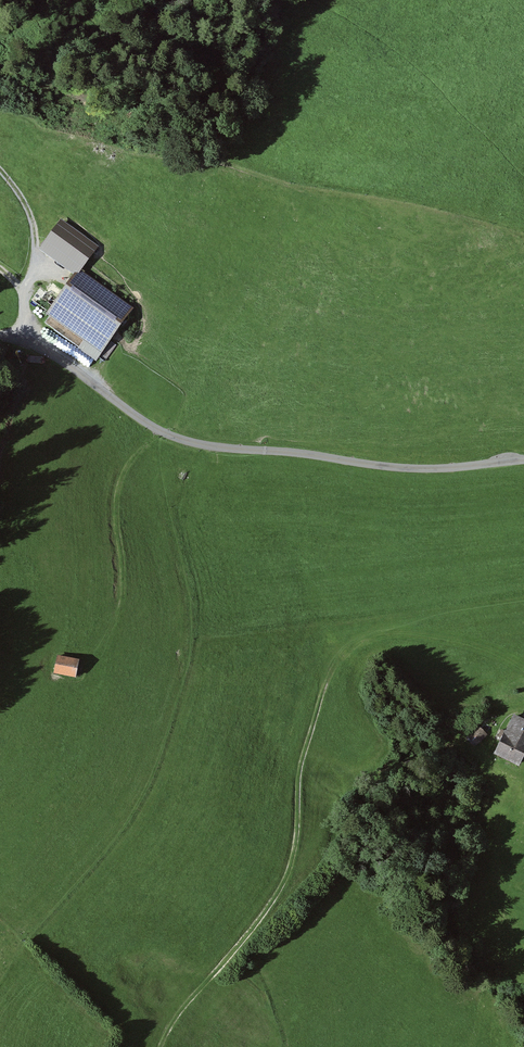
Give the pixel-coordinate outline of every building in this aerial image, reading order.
[(65,221),(42,252),(75,276),(98,246),(65,221)] [(133,318),(75,274),(48,310),(105,354),(133,318)] [(74,678),(77,658),(54,655),(52,676),(74,678)] [(515,724),(498,760),(523,773),(523,728),(515,724)] [(481,732),(469,742),(477,752),(489,741),(481,732)]
